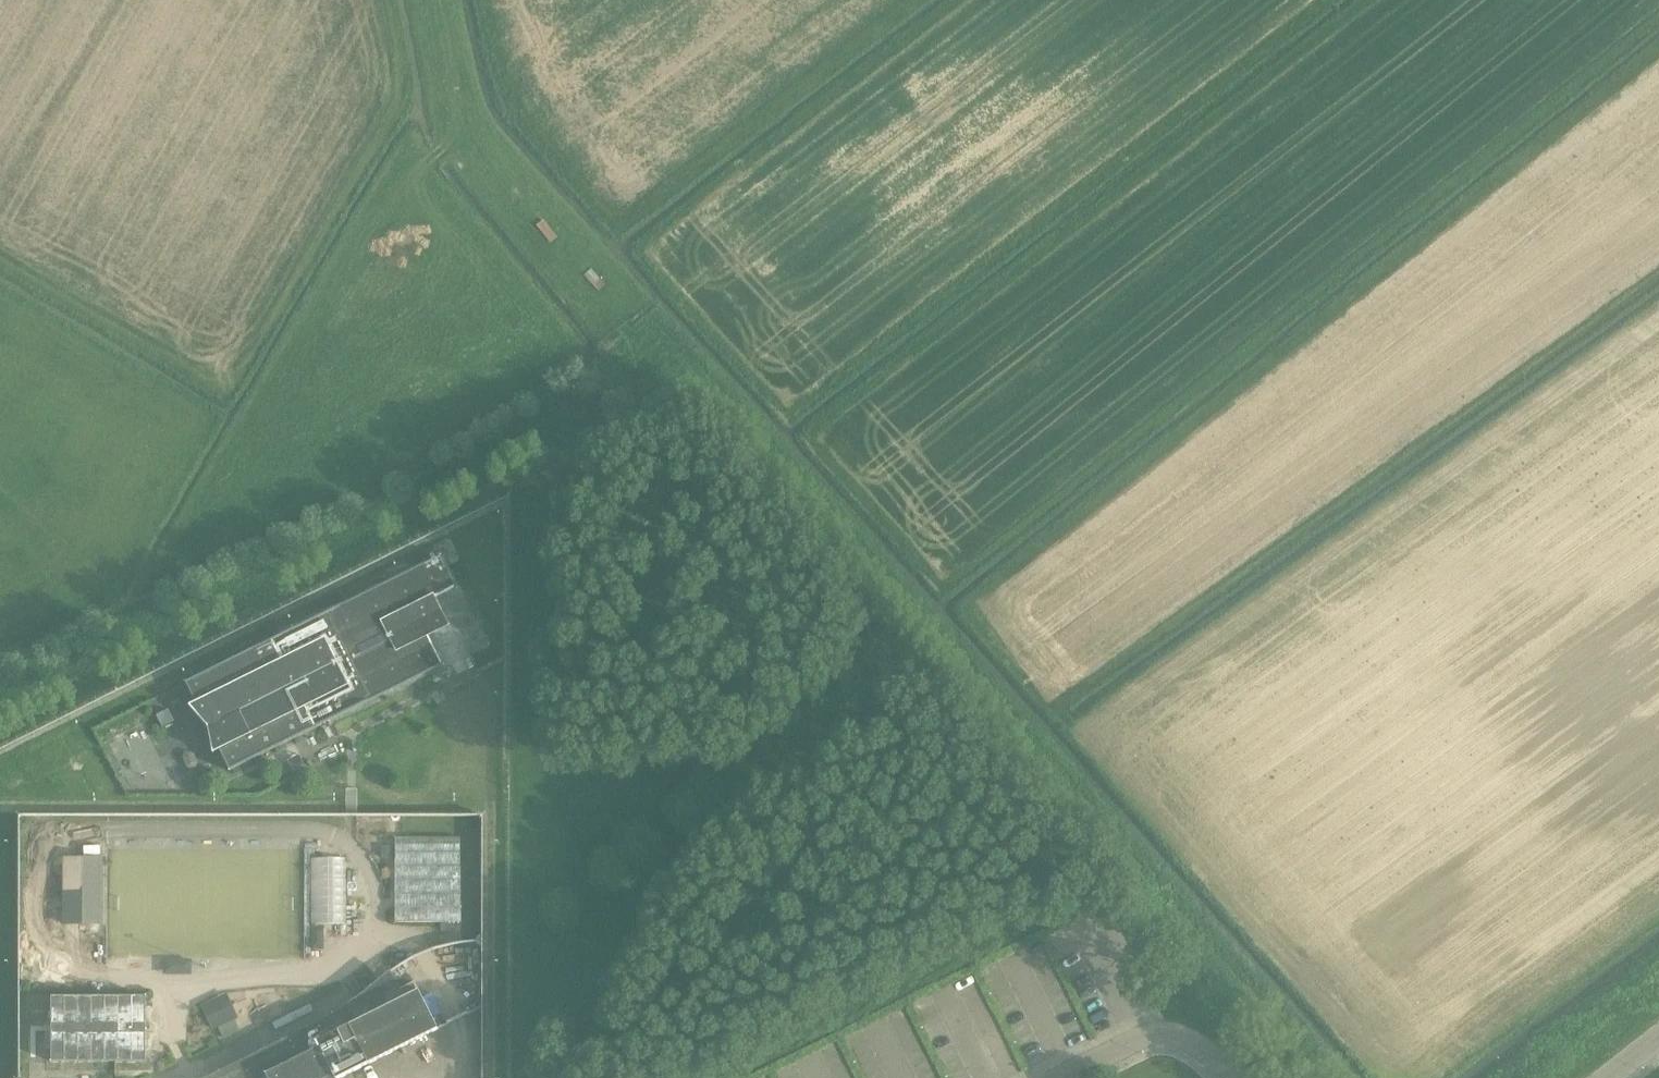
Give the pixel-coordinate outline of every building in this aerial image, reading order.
[(592,394),(606,387),(601,377),(598,378),(599,380),(588,386),(592,394)] [(186,683),(196,703),(190,706),(209,727),(214,754),(220,751),(230,771),(443,665),(429,636),(450,626),(436,597),(456,587),(441,556),(186,683)] [(40,1003),(40,846),(21,846),(21,837),(0,837),(0,1003),(40,1003)] [(396,923),(461,923),(462,839),(397,838),(396,923)] [(71,874),(71,940),(161,940),(161,949),(170,949),(170,940),(229,939),(229,873),(71,874)] [(438,1030),(415,983),(401,990),(392,972),(351,1004),(335,1014),(210,1077),(343,1077),(438,1030)] [(146,997),(52,997),(52,1062),(146,1062),(146,997)]
